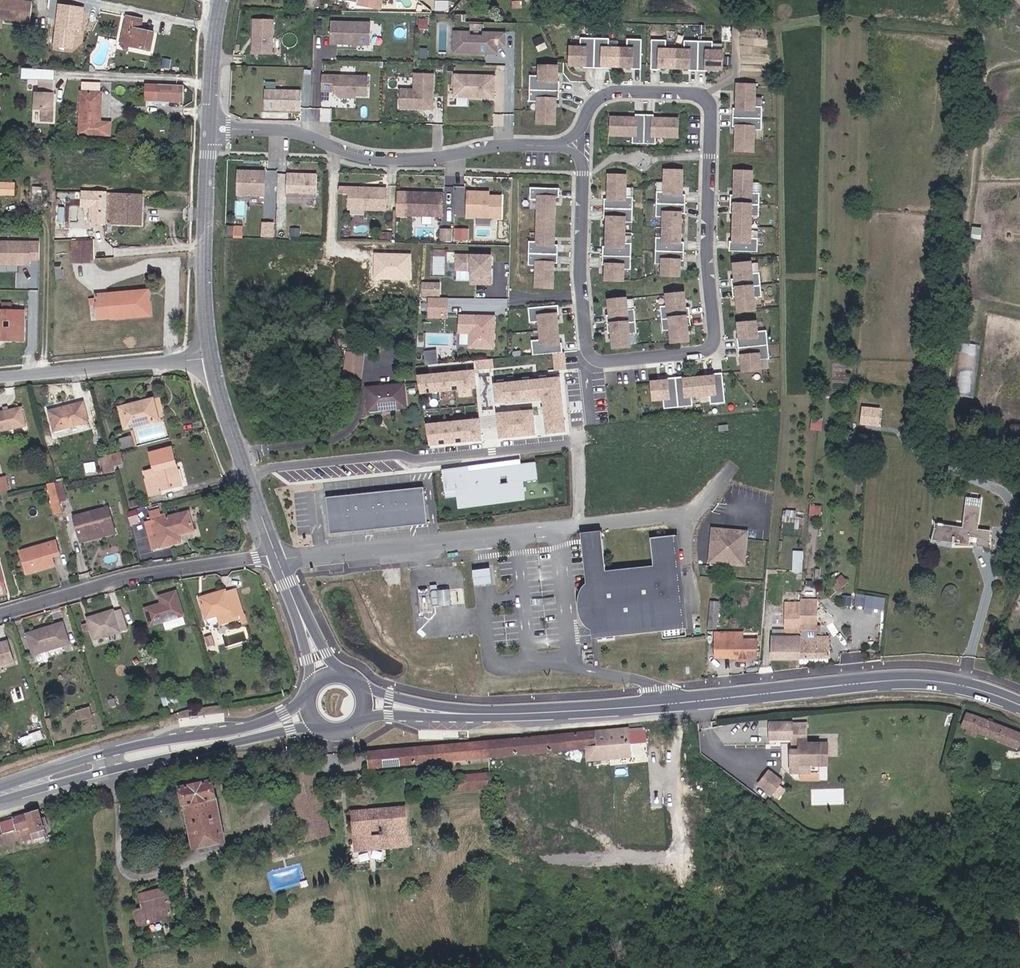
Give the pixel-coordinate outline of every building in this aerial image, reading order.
[(30,19),(32,0),(29,0),(0,0),(0,17),(30,19)] [(379,0),(355,0),(354,5),(377,9),(379,0)] [(84,5),(57,3),(53,46),(72,48),(73,36),(81,36),(84,5)] [(121,43),(132,46),(136,28),(138,17),(127,14),(121,43)] [(271,20),(251,20),(250,55),(270,55),(271,20)] [(368,45),(368,23),(328,22),(328,43),(368,45)] [(136,28),(132,46),(149,50),(153,32),(141,29),(136,28)] [(503,46),(504,33),(481,32),(481,36),(468,36),(468,32),(452,32),(452,53),(468,53),(468,51),(483,52),(483,54),(496,54),(496,46),(503,46)] [(593,37),(578,37),(578,47),(568,46),(568,64),(583,64),(583,67),(592,67),(593,37)] [(607,47),(607,37),(593,37),(592,67),(601,67),(601,64),(615,65),(616,47),(607,47)] [(640,38),(625,37),(625,47),(616,47),(615,65),(630,65),(630,68),(639,68),(640,38)] [(664,38),(649,38),(649,68),(658,68),(658,65),(673,66),(673,51),(664,50),(664,38)] [(696,39),(682,38),(682,51),(673,51),(673,66),(687,66),(687,69),(696,69),(696,39)] [(711,51),(711,39),(696,39),(696,69),(705,69),(705,66),(720,66),(720,65),(730,65),(730,52),(711,51)] [(555,80),(555,61),(538,61),(538,74),(528,74),(528,89),(557,89),(558,80),(555,80)] [(430,109),(431,75),(413,74),(412,90),(399,89),(398,108),(413,109),(416,106),(422,106),(422,109),(430,109)] [(492,98),(492,76),(453,75),(452,97),(492,98)] [(365,96),(365,77),(319,76),(319,92),(332,92),(337,97),(349,98),(349,95),(365,96)] [(38,118),(49,119),(51,78),(36,77),(36,91),(32,91),(32,107),(39,107),(38,118)] [(756,82),(738,81),(737,106),(734,105),(733,124),(737,124),(736,148),(754,148),(754,127),(762,127),(763,104),(756,103),(756,82)] [(184,98),(184,83),(158,82),(158,97),(184,98)] [(557,89),(528,89),(528,100),(536,100),(536,122),(553,123),(553,98),(557,98),(557,89)] [(100,91),(80,90),(78,132),(108,133),(109,121),(99,120),(100,91)] [(300,111),(301,90),(263,90),(262,110),(300,111)] [(652,113),(634,113),(634,117),(610,116),(609,133),(631,134),(631,142),(654,142),(654,134),(676,135),(676,117),(652,117),(652,113)] [(681,169),(664,168),(664,190),(656,190),(655,213),(663,213),(663,237),(655,237),(654,260),(662,260),(662,273),(679,274),(680,259),(684,259),(684,240),(680,240),(680,212),(684,212),(685,193),(681,193),(681,169)] [(752,213),(760,213),(760,190),(752,189),(753,168),(736,168),(735,192),(731,192),(730,210),(735,210),(734,239),(730,238),(730,248),(759,249),(759,237),(751,236),(752,213)] [(263,196),(264,172),(236,171),(236,196),(263,196)] [(625,174),(608,173),(607,198),(603,198),(603,217),(607,217),(606,245),(603,245),(602,264),(606,264),(606,279),(623,279),(623,266),(631,266),(632,243),(624,243),(624,219),(632,219),(633,196),(624,195),(625,174)] [(315,198),(316,175),(286,174),(285,197),(315,198)] [(0,184),(0,194),(15,194),(15,184),(0,184)] [(385,209),(386,187),(365,187),(364,188),(361,189),(361,187),(338,186),(338,193),(348,193),(348,208),(385,209)] [(559,187),(529,187),(529,199),(537,199),(536,241),(528,241),(528,264),(536,264),(535,286),(553,287),(553,262),(557,262),(557,244),(554,244),(554,197),(558,197),(559,187)] [(441,215),(442,192),(406,191),(405,214),(441,215)] [(85,193),(70,192),(69,212),(84,213),(85,193)] [(475,192),(467,192),(466,217),(501,218),(501,196),(475,195),(475,192)] [(89,223),(97,224),(98,193),(91,193),(89,223)] [(98,193),(97,224),(141,225),(140,194),(98,193)] [(274,223),(261,222),(260,237),(274,238),(274,223)] [(68,228),(68,237),(89,237),(89,228),(68,228)] [(456,228),(456,239),(470,239),(470,228),(456,228)] [(87,239),(65,240),(65,259),(87,259),(87,239)] [(0,240),(0,266),(30,266),(30,262),(40,263),(40,241),(0,240)] [(411,254),(373,253),(372,279),(411,280),(411,254)] [(490,266),(490,257),(456,255),(456,270),(471,270),(470,284),(489,285),(490,269),(488,269),(488,266),(490,266)] [(753,272),(752,259),(735,261),(736,276),(732,276),(733,294),(737,294),(739,309),(756,307),(755,295),(764,294),(762,271),(753,272)] [(440,282),(422,282),(422,295),(440,295),(440,282)] [(152,289),(113,290),(113,293),(108,293),(108,299),(113,299),(114,314),(153,313),(152,289)] [(684,291),(666,293),(668,306),(660,307),(662,326),(670,325),(672,340),(689,339),(687,324),(691,323),(689,305),(685,306),(684,291)] [(627,297),(609,299),(610,314),(606,314),(608,332),(612,332),(614,346),(631,345),(630,332),(638,332),(636,308),(628,309),(627,297)] [(447,299),(430,299),(429,314),(447,315),(447,299)] [(558,304),(528,308),(530,322),(540,321),(541,330),(558,328),(557,314),(559,314),(558,304)] [(0,312),(0,342),(21,342),(21,311),(0,312)] [(477,318),(460,317),(460,336),(470,336),(470,351),(494,351),(494,318),(484,318),(484,320),(477,319),(477,318)] [(766,342),(765,328),(758,329),(757,319),(740,321),(739,321),(740,336),(738,336),(739,345),(766,342)] [(558,328),(541,330),(541,339),(532,340),(533,355),(563,352),(562,342),(560,342),(558,328)] [(766,342),(739,345),(740,354),(742,354),(744,369),(762,366),(761,357),(768,356),(766,342)] [(959,393),(975,393),(976,343),(960,343),(959,393)] [(437,349),(425,350),(426,363),(438,362),(437,349)] [(359,351),(346,350),(345,376),(357,377),(359,351)] [(477,359),(478,368),(495,367),(494,358),(477,359)] [(475,370),(416,375),(420,395),(477,390),(475,370)] [(711,402),(726,401),(723,371),(714,372),(714,374),(700,376),(702,394),(710,393),(711,402)] [(686,377),(685,375),(676,376),(679,406),(694,404),(693,394),(702,394),(700,376),(686,377)] [(556,391),(555,376),(530,379),(531,388),(531,395),(513,397),(513,395),(496,396),(500,438),(535,434),(534,429),(547,428),(544,392),(556,391)] [(668,379),(653,381),(655,399),(664,398),(665,407),(679,406),(676,376),(667,377),(668,379)] [(386,403),(386,409),(406,407),(404,385),(366,387),(367,404),(386,403)] [(513,397),(531,395),(531,388),(496,391),(496,396),(513,395),(513,397)] [(547,428),(560,427),(556,391),(544,392),(547,428)] [(146,401),(113,409),(118,431),(151,422),(146,401)] [(79,406),(44,415),(50,435),(84,426),(79,406)] [(0,411),(0,432),(23,428),(19,408),(0,411)] [(880,411),(864,409),(862,424),(878,426),(880,411)] [(479,419),(425,424),(429,447),(482,441),(479,419)] [(123,448),(135,445),(133,434),(121,437),(123,448)] [(173,451),(154,456),(159,474),(147,477),(152,493),(162,491),(162,488),(181,483),(173,451)] [(120,452),(110,454),(114,467),(124,465),(120,452)] [(522,460),(441,470),(445,500),(457,498),(458,509),(527,500),(525,483),(537,481),(535,463),(522,464),(522,460)] [(66,501),(61,482),(53,484),(58,503),(66,501)] [(58,503),(53,484),(42,486),(50,516),(61,514),(58,503)] [(423,488),(326,498),(330,534),(426,524),(423,488)] [(794,528),(803,529),(807,505),(787,502),(783,521),(795,523),(794,528)] [(983,504),(966,502),(964,531),(934,528),(935,534),(931,543),(979,547),(978,552),(992,553),(993,534),(980,533),(983,504)] [(132,526),(142,523),(138,508),(128,511),(132,526)] [(151,551),(161,548),(154,522),(166,519),(164,514),(158,516),(157,510),(147,513),(150,522),(144,524),(151,551)] [(166,519),(154,522),(161,548),(161,549),(181,544),(178,536),(194,532),(189,513),(166,519)] [(77,545),(111,536),(106,514),(71,523),(77,545)] [(687,626),(678,533),(653,535),(655,563),(608,567),(604,529),(588,530),(594,585),(588,589),(586,597),(586,601),(586,606),(587,610),(589,614),(591,618),(597,621),(598,633),(663,628),(687,626)] [(746,553),(747,535),(725,533),(725,530),(714,529),(714,533),(712,533),(711,550),(715,550),(715,553),(712,553),(711,562),(722,563),(739,565),(741,552),(746,553)] [(111,536),(77,545),(79,550),(112,542),(111,536)] [(56,547),(20,556),(26,578),(53,572),(51,563),(59,561),(56,547)] [(804,571),(804,550),(794,550),(793,570),(804,571)] [(489,567),(473,569),(474,585),(491,584),(489,567)] [(586,606),(586,601),(586,597),(588,589),(594,585),(583,588),(581,599),(582,609),(586,619),(597,621),(591,618),(589,614),(587,610),(586,606)] [(432,590),(434,605),(452,603),(451,588),(432,590)] [(246,616),(238,592),(228,595),(228,592),(202,600),(210,621),(234,614),(236,619),(246,616)] [(864,606),(866,593),(856,592),(855,604),(864,606)] [(865,612),(874,613),(874,608),(885,609),(886,596),(866,594),(865,612)] [(804,603),(801,658),(829,659),(831,638),(819,637),(820,600),(805,599),(804,603)] [(166,631),(167,638),(188,632),(180,601),(163,606),(164,613),(149,617),(153,633),(166,631)] [(775,636),(774,657),(801,658),(804,603),(789,602),(787,631),(787,636),(775,636)] [(721,604),(713,603),(712,626),(719,627),(721,604)] [(130,638),(126,620),(119,622),(118,620),(91,627),(96,647),(130,638)] [(688,634),(687,626),(663,628),(664,636),(688,634)] [(62,631),(28,641),(36,669),(52,665),(50,658),(68,653),(62,631)] [(735,640),(735,632),(717,632),(716,656),(735,657),(735,658),(758,659),(758,642),(735,640)] [(0,649),(0,670),(14,666),(8,647),(0,649)] [(963,725),(1019,746),(1019,744),(1019,730),(969,711),(963,725)] [(90,712),(77,716),(80,725),(92,721),(90,712)] [(770,738),(794,738),(793,724),(770,723),(770,738)] [(793,724),(794,738),(794,750),(800,750),(800,738),(807,738),(808,724),(793,724)] [(646,738),(645,726),(629,728),(630,740),(646,738)] [(488,741),(488,755),(490,755),(586,747),(630,743),(630,740),(629,728),(488,741)] [(39,736),(31,739),(33,746),(41,744),(39,736)] [(800,738),(800,750),(794,750),(792,750),(792,765),(801,765),(801,773),(820,773),(820,766),(820,758),(828,758),(829,744),(807,745),(807,738),(800,738)] [(631,755),(630,743),(586,747),(587,759),(631,755)] [(440,746),(442,760),(453,758),(452,745),(440,746)] [(417,762),(416,748),(371,752),(372,766),(417,762)] [(828,766),(828,758),(820,758),(820,766),(828,766)] [(772,793),(782,779),(767,769),(757,782),(772,793)] [(290,776),(301,823),(305,841),(331,835),(315,770),(290,776)] [(801,781),(820,781),(820,773),(801,773),(801,781)] [(460,792),(491,788),(489,774),(459,778),(460,792)] [(222,829),(211,782),(181,788),(191,836),(222,829)] [(353,812),(354,850),(407,847),(405,808),(353,812)] [(44,830),(39,813),(14,820),(18,832),(32,827),(33,833),(44,830)] [(4,833),(16,829),(13,818),(1,821),(4,833)] [(222,829),(191,836),(193,846),(224,839),(222,829)] [(297,860),(295,852),(287,855),(289,862),(297,860)] [(283,864),(281,857),(272,859),(274,867),(283,864)] [(147,922),(173,917),(167,886),(140,891),(142,905),(143,905),(147,922)]
